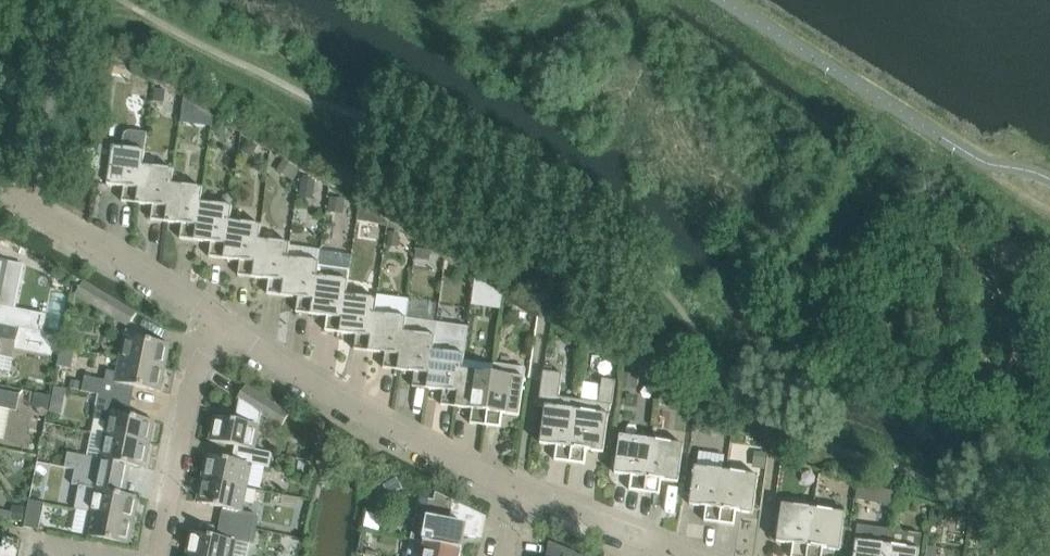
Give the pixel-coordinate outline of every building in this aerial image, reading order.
[(114,55),(110,75),(125,78),(127,63),(114,55)] [(154,90),(153,99),(160,100),(164,97),(165,91),(154,90)] [(184,106),(183,117),(188,117),(192,114),(193,107),(184,106)] [(218,121),(212,129),(222,135),(227,127),(218,121)] [(107,184),(107,185),(124,187),(122,201),(137,203),(142,165),(147,133),(132,131),(131,131),(129,131),(128,132),(126,133),(125,134),(124,135),(123,136),(123,138),(123,139),(122,148),(112,147),(107,184)] [(247,140),(242,149),(248,153),(254,152),(257,146),(247,140)] [(284,160),(278,170),(293,179),(299,169),(284,160)] [(151,220),(166,222),(171,184),(172,184),(174,170),(142,165),(137,203),(153,205),(151,220)] [(301,179),(299,191),(313,193),(315,181),(301,179)] [(171,184),(166,222),(182,224),(180,238),(195,240),(200,202),(201,203),(203,188),(172,184),(171,184)] [(329,198),(328,210),(342,212),(344,200),(329,198)] [(209,257),(224,259),(229,221),(230,221),(232,207),(201,203),(200,202),(195,240),(211,242),(209,257)] [(359,205),(356,220),(374,223),(376,215),(359,205)] [(229,221),(224,259),(240,261),(238,275),(253,277),(258,239),(259,240),(261,225),(230,221),(229,221)] [(389,233),(388,246),(397,247),(399,235),(389,233)] [(267,294),(282,296),(287,258),(288,258),(290,244),(259,240),(258,239),(253,277),(269,280),(267,294)] [(417,248),(415,259),(430,261),(432,250),(417,248)] [(296,312),(311,314),(318,266),(319,266),(319,262),(288,258),(287,258),(282,296),(298,298),(296,312)] [(325,331),(340,333),(345,295),(346,295),(350,270),(319,266),(318,266),(311,314),(327,316),(325,331)] [(490,293),(491,286),(476,277),(474,291),(490,293)] [(345,295),(340,333),(356,335),(354,349),(369,351),(374,313),(375,314),(377,299),(346,295),(345,295)] [(374,313),(369,351),(385,353),(383,368),(398,370),(403,332),(404,332),(406,318),(409,300),(409,299),(378,295),(377,299),(375,314),(374,313)] [(129,326),(137,313),(110,297),(102,310),(129,326)] [(4,308),(0,324),(18,327),(26,329),(43,332),(46,317),(4,308)] [(403,332),(398,370),(414,372),(412,386),(427,388),(432,351),(433,351),(435,336),(437,322),(434,322),(406,318),(404,332),(403,332)] [(432,351),(427,388),(443,391),(441,405),(456,407),(463,360),(464,360),(468,327),(437,322),(435,336),(433,351),(432,351)] [(12,357),(18,327),(0,324),(0,355),(12,357)] [(26,329),(22,345),(53,351),(56,335),(43,332),(26,329)] [(170,344),(138,337),(140,332),(126,330),(120,359),(165,368),(170,344)] [(85,376),(82,391),(99,394),(126,400),(129,385),(134,386),(160,391),(165,368),(120,359),(118,372),(107,370),(105,380),(85,376)] [(485,425),(492,373),(494,365),(464,360),(463,360),(456,407),(472,409),(470,423),(485,425)] [(494,365),(492,373),(485,425),(500,428),(502,413),(519,416),(520,411),(525,377),(526,369),(494,365)] [(554,460),(570,462),(578,400),(558,397),(561,373),(543,371),(542,370),(538,406),(545,407),(540,443),(556,446),(554,460)] [(625,373),(623,386),(637,388),(639,375),(625,373)] [(598,402),(578,400),(570,462),(585,464),(587,450),(604,452),(609,405),(612,406),(615,380),(601,378),(598,402)] [(71,380),(69,388),(79,390),(81,382),(71,380)] [(55,385),(53,396),(59,397),(64,392),(65,387),(55,385)] [(239,412),(237,420),(215,416),(210,440),(241,447),(254,449),(259,425),(263,416),(281,427),(290,415),(284,411),(246,386),(237,399),(240,401),(238,412),(239,412)] [(16,411),(20,394),(0,390),(0,408),(16,411)] [(51,396),(35,393),(33,404),(39,414),(47,416),(51,396)] [(123,414),(126,400),(99,394),(94,419),(108,422),(105,435),(149,444),(154,420),(123,414)] [(662,396),(660,409),(674,411),(676,398),(662,396)] [(715,427),(714,438),(728,440),(729,429),(715,427)] [(75,469),(127,480),(130,465),(144,468),(149,444),(105,435),(100,459),(68,452),(65,467),(75,469)] [(629,490),(644,492),(652,440),(619,435),(615,473),(631,476),(629,490)] [(652,440),(644,492),(660,494),(662,480),(678,482),(683,444),(652,440)] [(254,449),(241,447),(238,461),(207,455),(202,479),(246,488),(251,464),(269,468),(272,453),(254,449)] [(758,453),(756,466),(766,468),(767,454),(758,453)] [(704,521),(719,523),(726,471),(694,466),(689,504),(706,507),(704,521)] [(75,509),(89,512),(134,521),(139,497),(124,494),(127,480),(75,469),(72,484),(80,486),(75,509)] [(753,513),(754,509),(758,475),(726,471),(719,523),(734,525),(736,511),(753,513)] [(384,486),(390,496),(403,488),(397,478),(384,486)] [(229,509),(226,523),(252,529),(255,514),(242,511),(246,488),(202,479),(197,502),(229,509)] [(419,497),(411,540),(461,549),(464,535),(482,539),(486,516),(436,492),(434,500),(419,497)] [(886,492),(883,507),(892,509),(897,496),(886,492)] [(897,496),(892,509),(903,512),(908,499),(897,496)] [(24,527),(39,530),(45,503),(30,500),(24,527)] [(813,508),(781,504),(780,514),(773,513),(771,532),(777,533),(776,542),(793,544),(791,555),(806,555),(813,508)] [(13,513),(11,520),(22,522),(25,508),(14,506),(13,513)] [(847,549),(850,528),(843,527),(845,513),(813,508),(806,555),(822,555),(823,548),(840,551),(840,548),(847,549)] [(129,545),(134,521),(89,512),(85,536),(129,545)] [(226,523),(223,538),(192,531),(187,555),(190,555),(233,555),(236,541),(249,544),(252,529),(226,523)] [(886,555),(918,555),(921,533),(889,529),(887,544),(886,555)] [(996,531),(993,540),(1005,544),(1008,534),(996,531)] [(0,553),(0,555),(17,555),(20,540),(3,536),(0,553)] [(461,549),(411,540),(407,555),(460,555),(461,549)] [(887,544),(855,540),(853,555),(886,555),(887,544)] [(546,555),(584,555),(576,553),(576,552),(549,542),(546,555)] [(927,555),(936,555),(937,548),(928,546),(927,555)]
